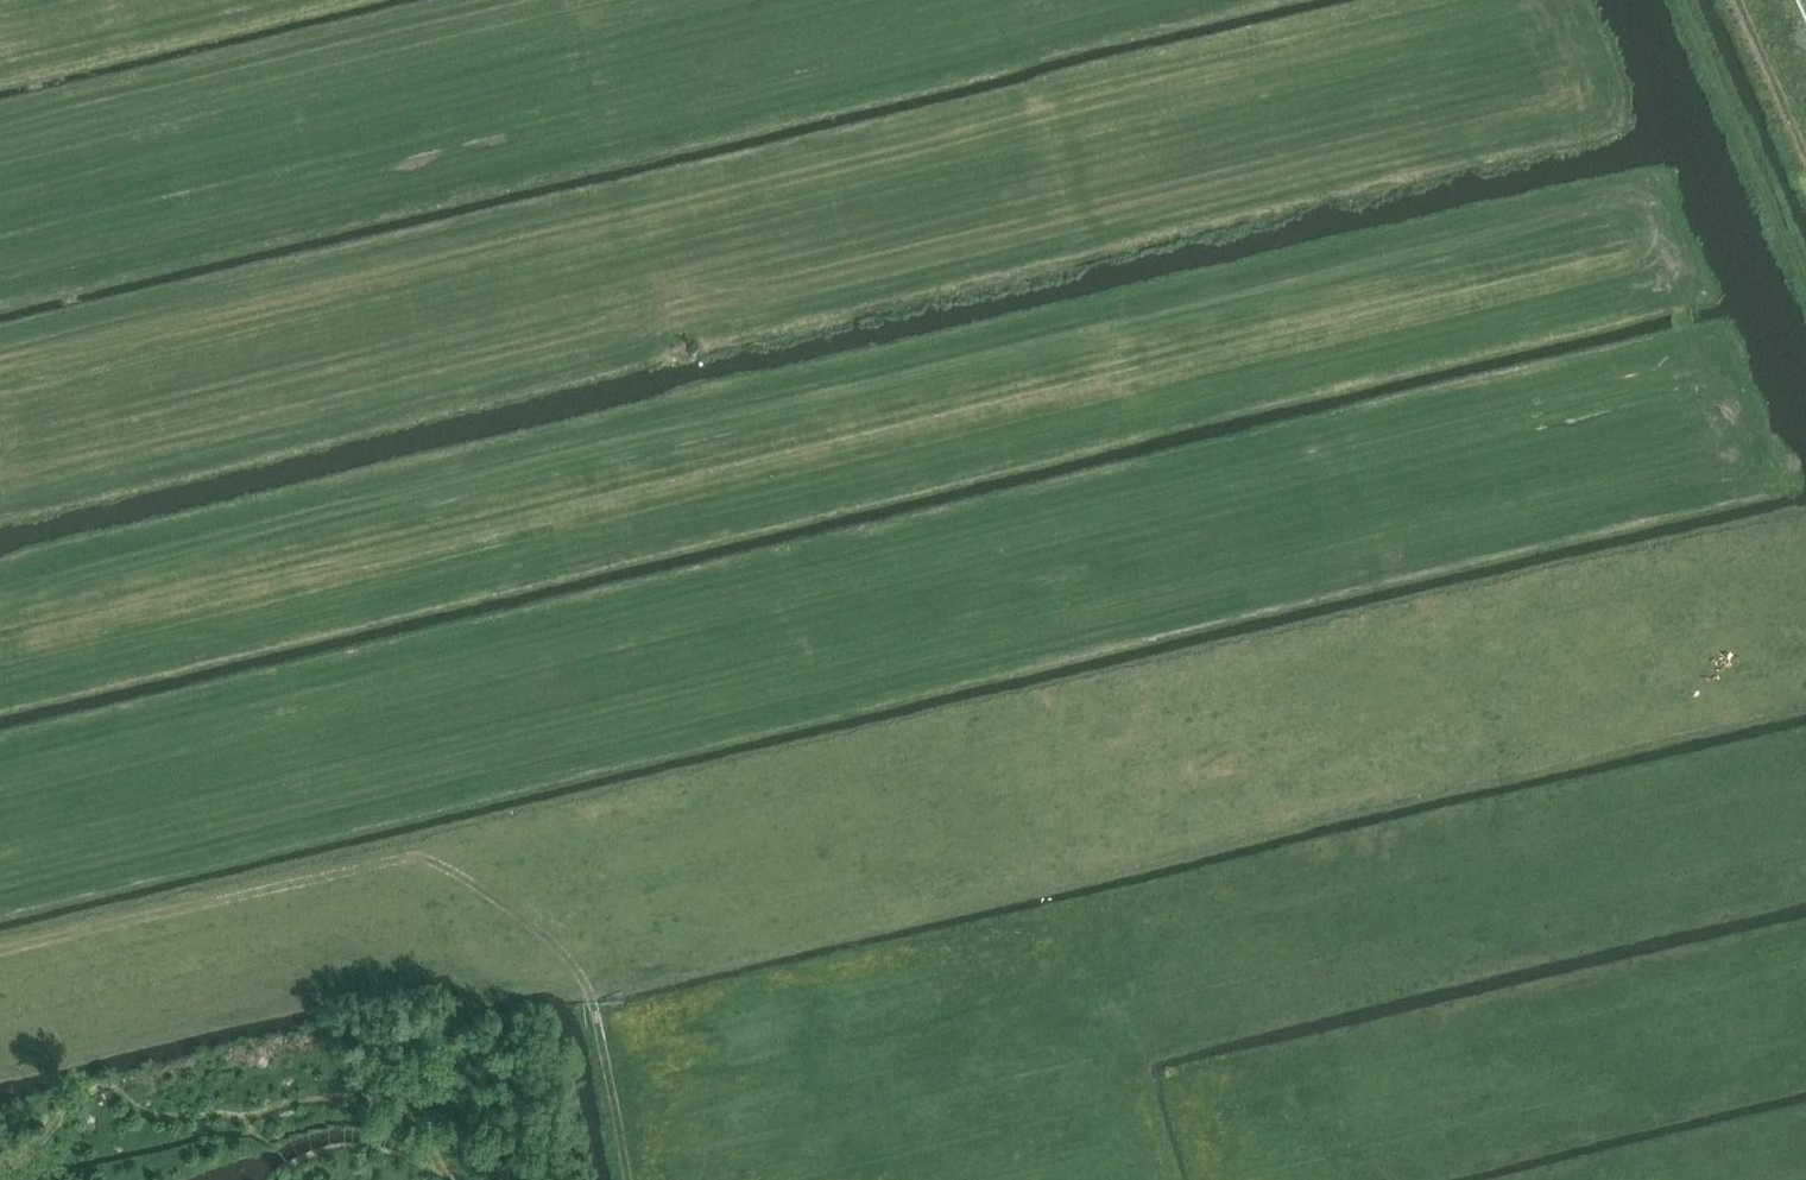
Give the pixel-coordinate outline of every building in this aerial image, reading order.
[(1799,0),(1796,0),(1805,22),(1805,16),(1799,0)]
